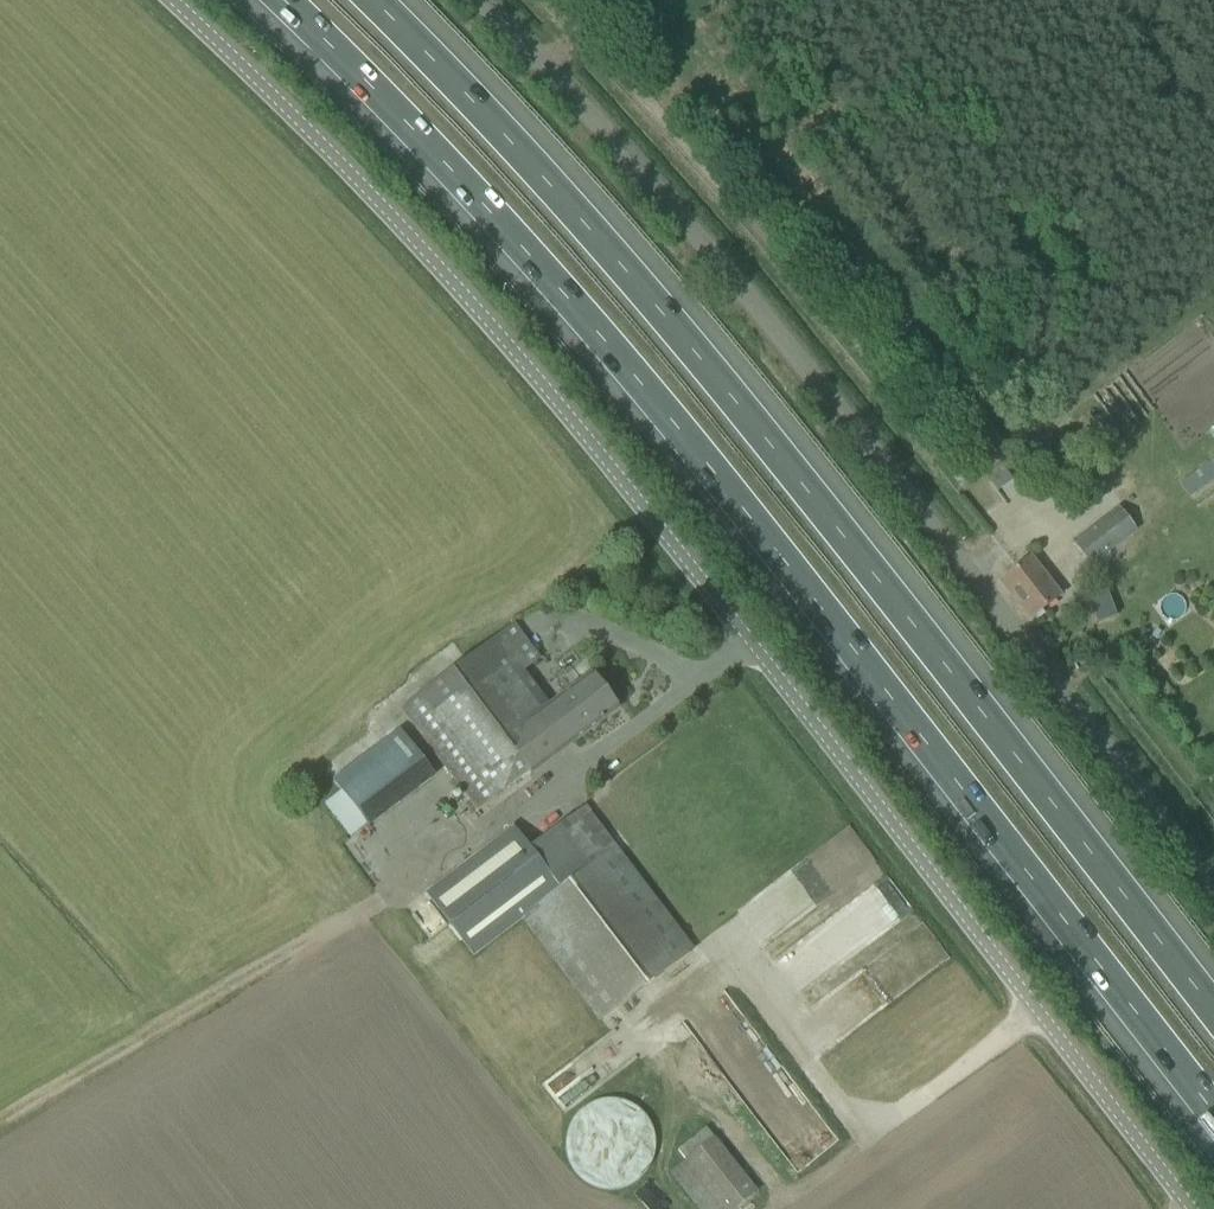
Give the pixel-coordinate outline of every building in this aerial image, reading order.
[(1213,477),(1213,456),(1177,480),(1186,494),(1213,477)] [(1091,566),(1137,530),(1119,507),(1073,543),(1091,566)] [(1001,581),(1030,619),(1059,597),(1030,559),(1001,581)] [(1086,595),(1094,621),(1113,615),(1105,589),(1086,595)] [(548,706),(522,671),(539,659),(513,625),(420,696),(400,711),(477,811),(528,773),(531,775),(617,710),(590,674),(548,706)] [(435,777),(400,731),(381,745),(415,791),(435,777)] [(692,950),(584,808),(546,837),(577,877),(523,918),(600,1020),(692,950)] [(577,877),(546,837),(530,849),(513,827),(426,894),(473,956),(523,918),(577,877)] [(566,1102),(564,1164),(585,1164),(585,1184),(643,1186),(645,1104),(566,1102)] [(705,1129),(678,1152),(685,1160),(669,1173),(698,1208),(734,1208),(757,1191),(705,1129)]
